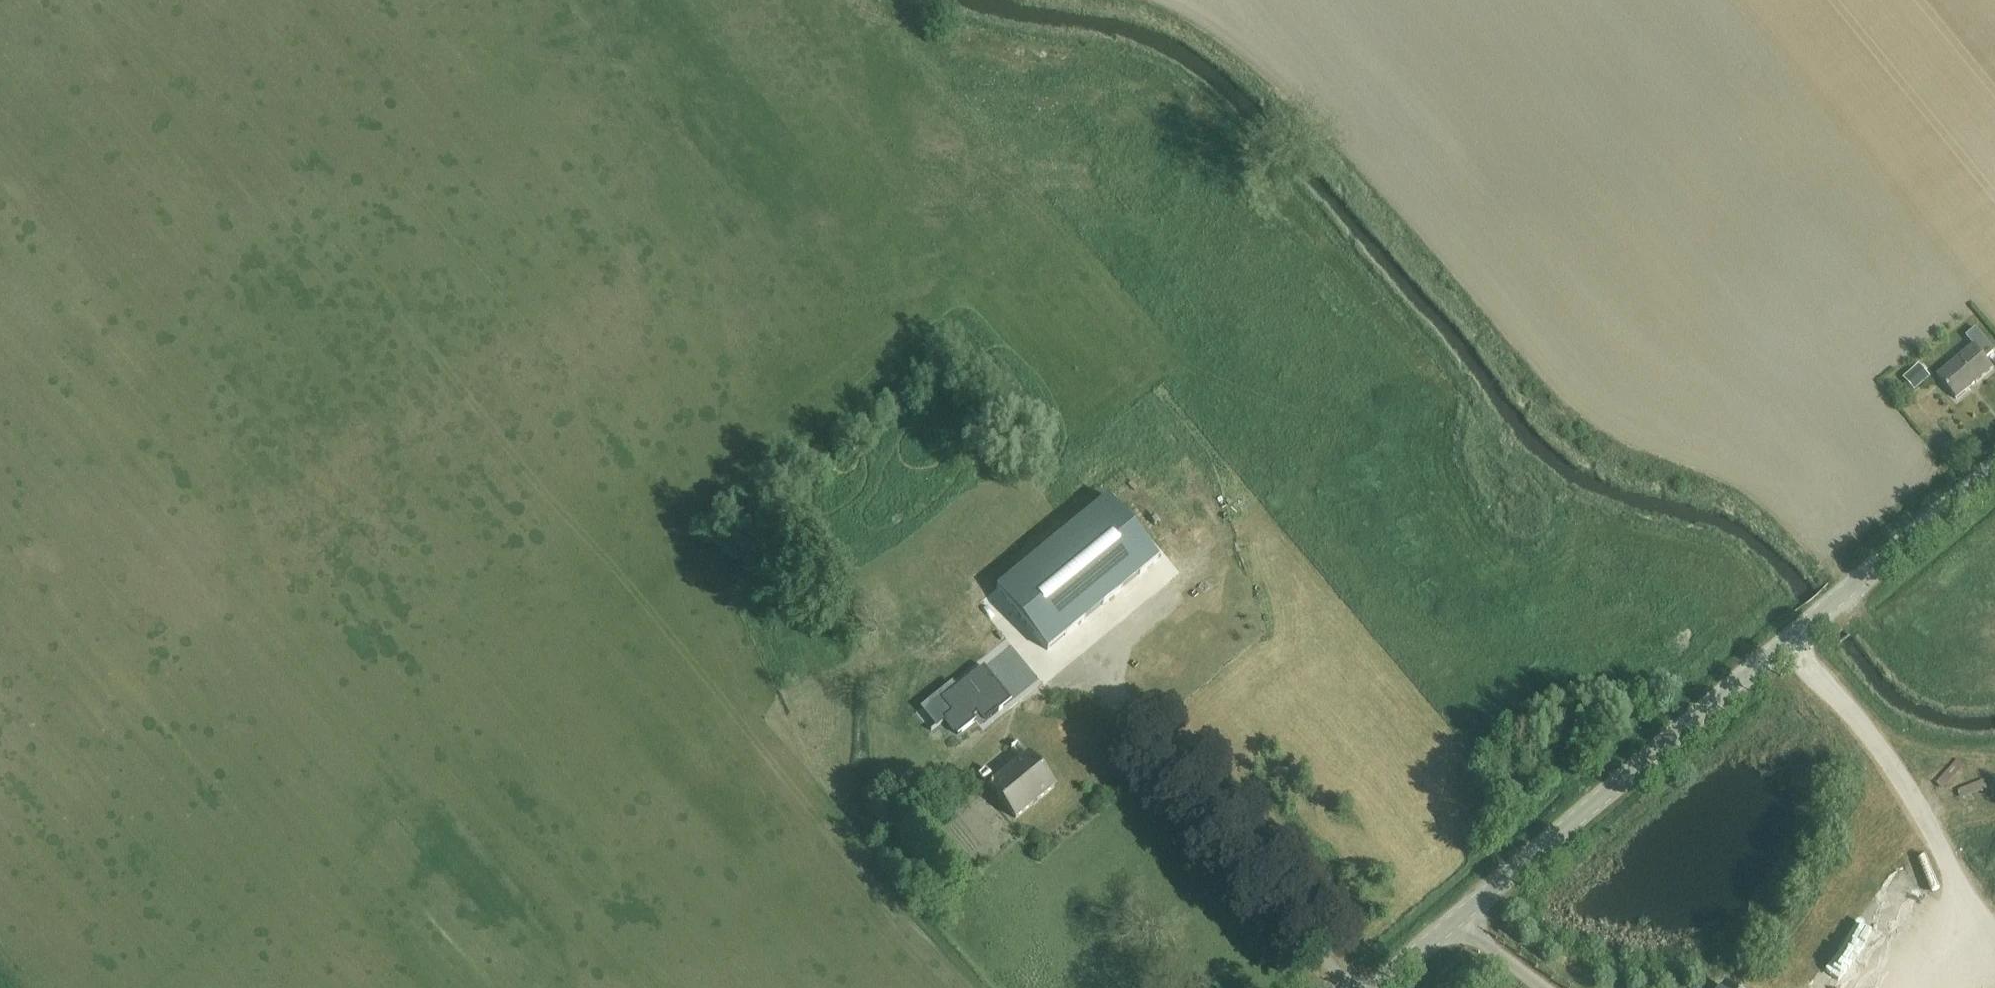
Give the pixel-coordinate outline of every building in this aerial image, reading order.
[(1994,354),(1994,351),(1976,329),(1967,338),(1974,347),(1938,378),(1957,401),(1994,369),(1987,361),(1994,354)] [(1903,379),(1915,392),(1929,379),(1918,366),(1903,379)] [(1108,498),(997,589),(1047,651),(1048,651),(1159,559),(1108,498)] [(984,667),(942,701),(952,714),(944,720),(958,736),(976,721),(973,718),(977,716),(984,724),(1011,702),(984,667)] [(979,774),(1016,819),(1055,787),(1018,742),(1011,748),(1021,760),(996,781),(986,769),(979,774)] [(1880,965),(1938,863),(1905,845),(1847,947),(1880,965)]
